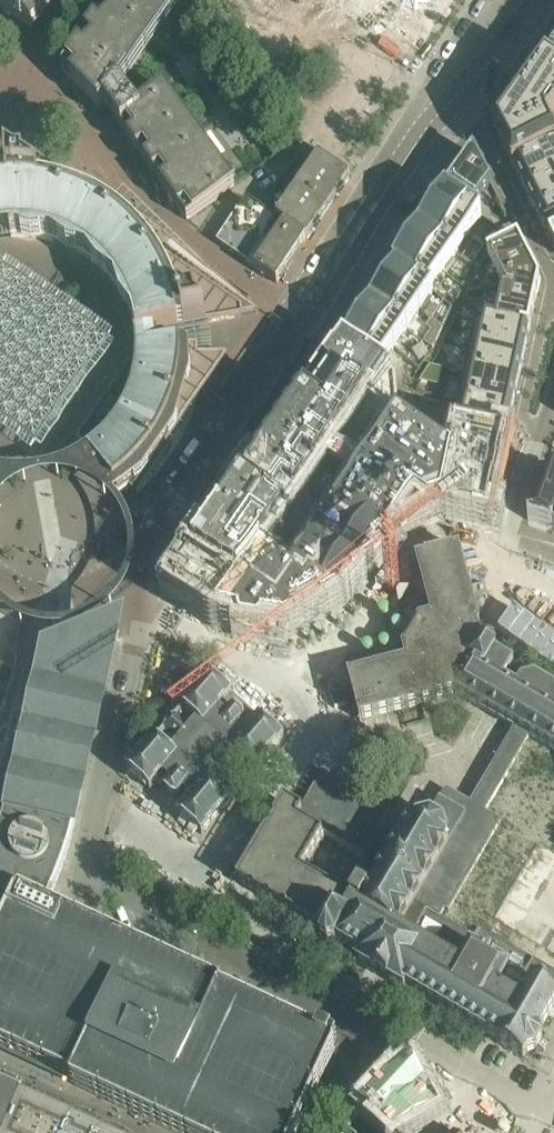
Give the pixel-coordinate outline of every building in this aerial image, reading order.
[(32,28),(43,11),(45,13),(52,2),(51,0),(0,0),(0,6),(32,28)] [(62,70),(99,108),(104,104),(121,127),(120,128),(187,220),(235,186),(164,88),(137,107),(122,86),(181,0),(110,0),(62,70)] [(445,0),(363,0),(356,11),(414,48),(445,0)] [(494,131),(512,166),(553,144),(553,140),(549,130),(553,122),(553,49),(544,62),(530,80),(526,86),(494,131)] [(512,166),(522,187),(553,171),(553,144),(512,166)] [(350,178),(336,169),(305,147),(283,179),(328,209),(350,178)] [(445,191),(445,192),(473,211),(474,210),(491,185),(482,166),(476,155),(475,155),(472,155),(470,154),(453,179),(447,189),(445,191)] [(12,468),(40,467),(65,459),(85,447),(88,452),(101,469),(120,495),(129,488),(133,492),(134,491),(198,398),(227,355),(212,355),(198,355),(198,345),(153,348),(153,333),(209,323),(258,314),(245,305),(167,251),(169,249),(171,246),(172,244),(166,239),(159,235),(151,229),(144,224),(137,219),(129,214),(122,209),(114,204),(112,202),(109,201),(106,199),(105,199),(96,194),(87,190),(77,186),(36,158),(27,171),(26,173),(25,174),(25,175),(18,174),(17,174),(16,173),(15,172),(13,171),(12,171),(11,170),(8,168),(9,195),(0,196),(0,238),(2,237),(11,236),(0,238),(0,466),(12,468)] [(522,187),(533,209),(553,198),(553,171),(522,187)] [(307,241),(328,209),(283,179),(262,210),(307,241)] [(437,203),(432,211),(469,236),(482,216),(474,210),(473,211),(445,192),(437,203)] [(533,209),(544,230),(553,225),(553,198),(533,209)] [(262,210),(246,199),(217,242),(276,283),(300,249),(307,241),(262,210)] [(420,229),(419,229),(456,254),(469,236),(432,211),(426,219),(420,229)] [(544,230),(553,251),(553,225),(544,230)] [(412,240),(406,248),(443,273),(456,254),(419,229),(412,240)] [(518,238),(487,254),(488,256),(503,287),(540,282),(518,238)] [(401,256),(393,268),(396,270),(396,269),(430,292),(431,291),(443,273),(406,248),(401,256)] [(385,285),(383,287),(420,312),(434,293),(431,291),(430,292),(396,269),(396,270),(385,285)] [(496,321),(496,322),(530,330),(533,313),(534,309),(540,282),(503,287),(496,321)] [(378,296),(371,306),(407,331),(409,328),(420,312),(383,287),(378,296)] [(363,317),(358,325),(394,350),(407,331),(371,306),(363,317)] [(469,345),(524,357),(525,353),(526,348),(527,343),(529,335),(529,331),(530,330),(496,322),(496,321),(476,317),(469,345)] [(352,333),(345,343),(382,368),(394,350),(358,325),(352,333)] [(173,590),(173,591),(173,592),(174,593),(175,593),(218,622),(240,625),(242,626),(262,629),(263,629),(264,629),(286,633),(304,623),(306,622),(323,613),(323,612),(324,611),(342,601),(381,552),(384,547),(393,536),(395,534),(397,532),(399,531),(401,530),(442,511),(443,511),(444,511),(445,511),(474,517),(474,520),(490,524),(491,522),(494,507),(491,507),(495,490),(496,490),(499,473),(498,473),(502,456),(505,456),(508,441),(506,441),(506,440),(505,440),(452,428),(446,455),(400,424),(395,377),(382,368),(345,343),(344,342),(304,401),(243,489),(241,491),(223,519),(221,521),(175,588),(173,590)] [(469,345),(463,373),(518,384),(519,381),(520,375),(521,370),(523,362),(523,358),(524,357),(469,345)] [(430,366),(424,376),(439,380),(442,369),(430,366)] [(458,400),(512,412),(518,384),(463,373),(458,400)] [(458,400),(452,428),(505,440),(506,440),(512,412),(458,400)] [(528,520),(552,528),(553,522),(553,466),(547,463),(544,474),(543,473),(540,482),(541,482),(528,520)] [(14,485),(1,494),(0,495),(0,600),(18,614),(37,621),(59,623),(80,619),(101,606),(117,588),(125,573),(130,552),(128,528),(118,509),(107,494),(92,483),(69,475),(50,474),(32,477),(14,485)] [(348,678),(351,688),(351,689),(355,704),(356,706),(356,709),(357,712),(359,720),(398,709),(421,703),(438,698),(437,696),(455,691),(516,728),(491,769),(471,803),(486,812),(530,736),(553,750),(553,692),(535,680),(522,684),(518,691),(504,682),(513,665),(495,654),(496,651),(494,645),(487,641),(482,642),(481,644),(477,628),(480,628),(460,549),(417,560),(432,619),(419,622),(418,625),(405,646),(403,649),(406,662),(368,672),(348,678)] [(553,673),(553,639),(505,608),(489,633),(553,673)] [(48,905),(46,905),(49,898),(59,874),(65,860),(69,846),(73,832),(78,833),(101,732),(114,676),(123,638),(125,628),(127,618),(114,623),(105,626),(41,649),(41,650),(40,659),(39,662),(38,666),(4,811),(0,829),(0,830),(0,1006),(48,905)] [(154,739),(127,770),(150,789),(163,774),(173,782),(167,789),(167,792),(174,798),(177,798),(183,791),(193,799),(179,814),(202,834),(228,802),(224,798),(251,767),(256,771),(283,739),(260,720),(247,736),(237,728),(243,721),(243,717),(236,711),(233,712),(227,719),(217,710),(231,695),(208,676),(181,707),(183,709),(156,741),(154,739)] [(237,882),(319,930),(318,931),(320,939),(327,944),(335,941),(336,940),(360,954),(355,961),(404,990),(406,986),(498,1040),(496,1043),(523,1058),(527,1051),(537,1049),(543,1039),(540,1029),(553,1005),(553,994),(553,993),(553,992),(553,973),(542,966),(537,974),(439,917),(444,909),(449,911),(501,823),(484,814),(486,812),(471,803),(447,789),(431,815),(417,819),(414,823),(408,819),(406,822),(409,823),(398,843),(395,841),(394,843),(396,845),(385,864),(382,863),(381,865),(384,866),(381,871),(372,866),(374,863),(330,837),(328,841),(322,838),(323,836),(298,821),(302,813),(284,802),(274,819),(276,820),(268,834),(266,833),(237,882)] [(151,956),(134,949),(135,946),(134,945),(133,948),(105,935),(107,933),(105,932),(104,934),(77,922),(78,919),(76,918),(75,921),(47,908),(49,905),(48,905),(0,1006),(0,1041),(15,1048),(13,1051),(15,1051),(16,1049),(44,1061),(42,1064),(44,1065),(45,1062),(73,1075),(70,1081),(71,1082),(71,1083),(179,1132),(295,1132),(335,1049),(334,1048),(336,1044),(334,1044),(336,1039),(315,1029),(313,1033),(232,995),(234,991),(222,985),(222,986),(221,986),(220,989),(203,981),(192,976),(193,973),(192,973),(191,975),(163,962),(165,960),(163,959),(162,961),(151,956)] [(362,1107),(370,1114),(376,1108),(384,1116),(379,1122),(386,1129),(388,1131),(391,1132),(399,1132),(425,1118),(439,1110),(429,1093),(428,1092),(427,1091),(427,1092),(426,1091),(426,1092),(423,1088),(424,1087),(425,1086),(411,1062),(403,1063),(384,1083),(383,1084),(376,1092),(363,1106),(362,1107)] [(26,1102),(0,1090),(0,1132),(13,1132),(26,1102)] [(77,1126),(27,1102),(13,1132),(93,1132),(77,1126)]
